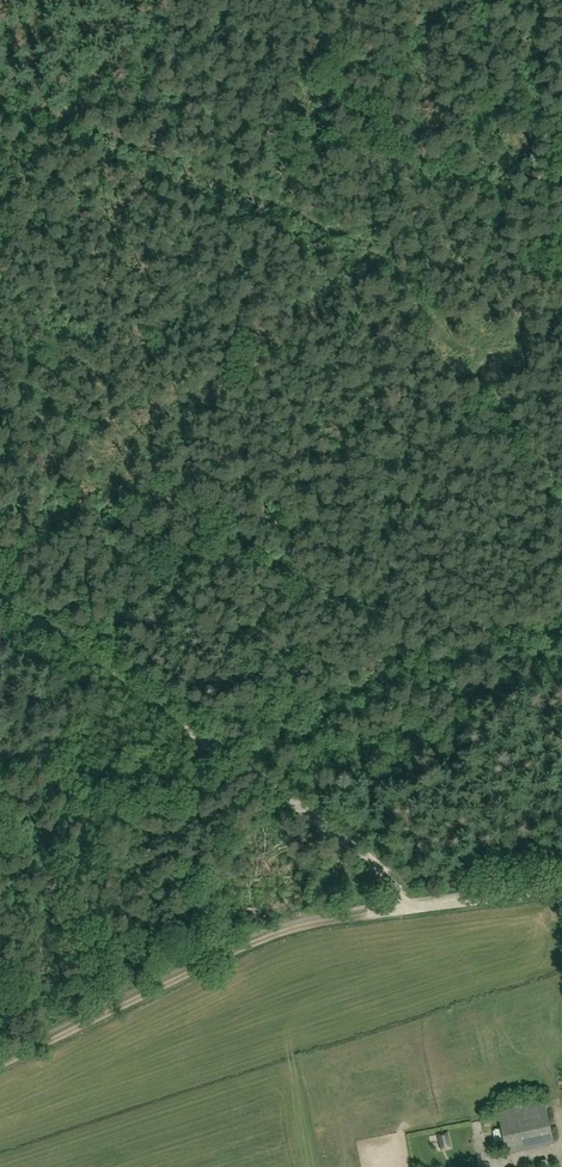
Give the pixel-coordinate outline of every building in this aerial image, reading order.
[(500,1110),(507,1151),(555,1142),(547,1101),(500,1110)] [(448,1130),(436,1133),(441,1151),(453,1148),(448,1130)]
